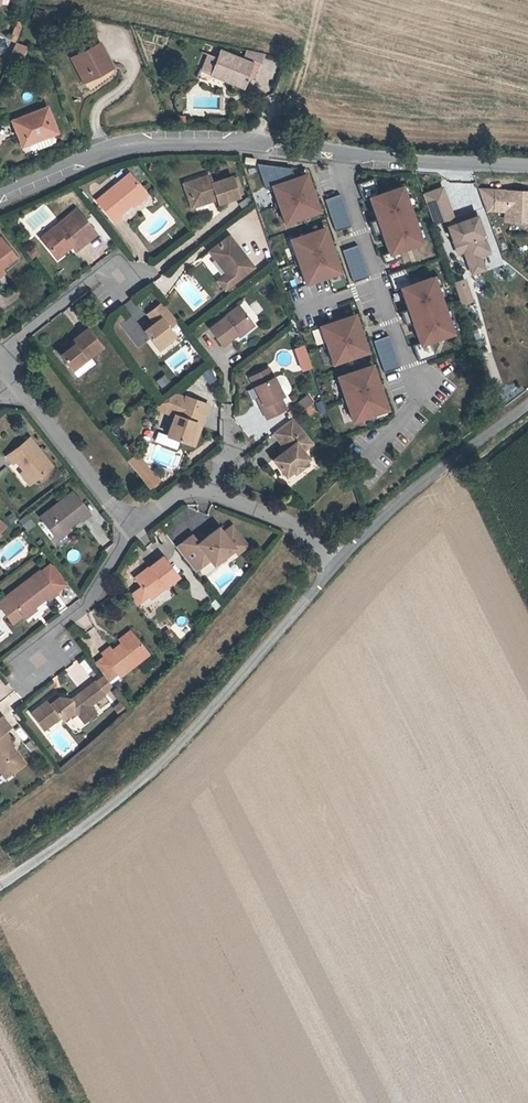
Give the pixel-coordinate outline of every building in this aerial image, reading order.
[(15,42),(19,30),(14,28),(10,40),(15,42)] [(22,58),(27,47),(16,42),(11,53),(22,58)] [(83,81),(111,66),(99,44),(72,58),(83,81)] [(246,79),(252,64),(219,50),(217,58),(208,54),(206,59),(215,62),(210,74),(243,87),(246,79)] [(265,54),(246,50),(244,57),(261,64),(265,54)] [(210,74),(215,62),(206,59),(201,71),(210,74)] [(252,64),(246,79),(249,81),(254,79),(259,66),(252,64)] [(56,132),(47,108),(12,121),(17,132),(20,130),(26,144),(56,132)] [(26,144),(20,130),(17,132),(22,145),(26,144)] [(308,173),(272,184),(284,224),(320,213),(308,173)] [(129,174),(97,201),(114,222),(121,216),(119,214),(132,204),(145,193),(129,174)] [(183,184),(188,197),(191,196),(188,188),(200,185),(199,182),(210,178),(209,176),(189,182),(183,184)] [(191,208),(216,199),(218,204),(238,198),(237,195),(232,180),(231,177),(211,184),(210,178),(199,182),(200,185),(188,188),(191,196),(188,197),(191,208)] [(241,194),(236,178),(232,180),(237,195),(241,194)] [(421,193),(431,221),(442,217),(450,239),(454,238),(457,248),(461,249),(464,259),(468,261),(475,258),(477,255),(487,251),(472,210),(457,215),(459,221),(453,223),(451,217),(440,186),(421,193)] [(404,188),(369,199),(387,257),(422,246),(404,188)] [(478,188),(486,209),(506,210),(505,215),(511,220),(527,221),(527,191),(513,190),(512,194),(508,194),(508,190),(478,188)] [(133,206),(147,195),(145,193),(132,204),(133,206)] [(334,230),(350,226),(341,195),(325,199),(334,230)] [(76,210),(41,239),(54,255),(69,243),(72,246),(75,250),(86,242),(83,239),(93,230),(76,210)] [(457,215),(451,217),(453,223),(459,221),(457,215)] [(96,234),(93,230),(83,239),(86,242),(96,234)] [(328,230),(292,241),(304,281),(340,270),(328,230)] [(233,282),(253,267),(228,236),(212,249),(223,263),(220,265),(220,266),(233,282)] [(0,268),(15,257),(0,238),(0,269),(0,268)] [(450,239),(454,252),(461,249),(457,248),(454,238),(450,239)] [(72,246),(69,243),(54,255),(57,258),(72,246)] [(342,250),(353,281),(368,275),(358,245),(342,250)] [(38,255),(31,246),(24,252),(31,260),(38,255)] [(223,263),(212,249),(209,251),(220,265),(223,263)] [(213,276),(221,271),(207,253),(200,258),(213,276)] [(468,261),(464,259),(469,272),(481,268),(477,255),(475,258),(468,261)] [(391,283),(406,279),(404,270),(389,274),(391,283)] [(437,277),(402,288),(420,346),(456,335),(437,277)] [(452,281),(453,286),(464,282),(462,278),(452,281)] [(469,298),(464,282),(453,286),(459,302),(469,298)] [(119,307),(128,319),(140,311),(131,299),(119,307)] [(177,321),(162,302),(149,312),(156,322),(154,324),(144,331),(156,346),(173,333),(168,327),(177,321)] [(237,334),(251,322),(238,306),(209,329),(222,346),(237,334)] [(156,322),(149,312),(147,314),(154,324),(156,322)] [(356,317),(320,328),(332,367),(368,357),(356,317)] [(138,321),(141,329),(150,325),(147,318),(138,321)] [(239,336),(253,325),(251,322),(237,334),(239,336)] [(69,343),(57,352),(72,371),(89,357),(101,347),(87,329),(69,343)] [(159,350),(175,337),(173,333),(156,346),(159,350)] [(383,372),(399,366),(388,336),(373,341),(383,372)] [(57,352),(69,343),(68,340),(55,350),(57,352)] [(188,342),(164,361),(174,374),(198,355),(188,342)] [(292,348),(301,372),(313,367),(304,344),(292,348)] [(77,377),(94,363),(89,357),(72,371),(77,377)] [(209,368),(200,373),(208,386),(217,381),(209,368)] [(261,406),(267,419),(286,409),(280,397),(283,396),(274,378),(269,368),(250,377),(260,397),(264,405),(261,406)] [(374,368),(338,379),(351,419),(387,408),(374,368)] [(162,388),(169,382),(164,375),(157,381),(162,388)] [(280,375),(274,378),(283,396),(288,393),(291,391),(290,387),(285,378),(283,375),(280,375)] [(308,394),(295,405),(300,412),(314,401),(308,394)] [(180,440),(189,444),(196,424),(201,426),(209,405),(186,397),(182,407),(178,405),(167,436),(180,440)] [(325,411),(321,401),(315,403),(319,414),(325,411)] [(230,419),(230,404),(220,404),(219,418),(230,419)] [(302,422),(296,415),(292,419),(297,426),(302,422)] [(297,426),(292,419),(273,434),(283,447),(286,450),(282,454),(273,460),(285,476),(292,471),(294,473),(302,467),(301,464),(308,459),(302,452),(311,444),(297,426)] [(201,426),(196,424),(189,444),(194,445),(201,426)] [(177,449),(180,440),(167,436),(164,445),(177,449)] [(30,438),(7,456),(13,464),(16,461),(24,471),(32,481),(37,477),(49,468),(52,466),(30,438)] [(128,460),(148,490),(159,483),(139,452),(128,460)] [(41,482),(52,473),(49,468),(37,477),(41,482)] [(32,481),(24,471),(21,473),(29,484),(32,481)] [(82,520),(89,514),(72,492),(40,517),(55,536),(67,527),(80,517),(82,520)] [(32,523),(26,515),(20,520),(26,528),(32,523)] [(176,548),(194,571),(209,559),(213,564),(233,549),(243,541),(231,526),(222,533),(219,530),(212,535),(210,533),(198,543),(192,536),(176,548)] [(57,539),(69,530),(67,527),(55,536),(57,539)] [(246,546),(243,541),(233,549),(237,553),(246,546)] [(165,587),(178,576),(163,556),(150,567),(151,569),(147,572),(146,570),(135,579),(140,585),(142,587),(149,595),(163,584),(165,587)] [(49,599),(57,593),(56,592),(66,585),(50,564),(40,572),(39,571),(7,596),(8,597),(16,607),(7,615),(13,623),(22,616),(34,606),(47,596),(49,599)] [(163,584),(149,595),(151,598),(165,587),(163,584)] [(142,587),(140,585),(129,595),(137,605),(149,595),(142,587)] [(16,607),(8,597),(0,603),(0,606),(7,615),(16,607)] [(24,618),(36,609),(34,606),(22,616),(24,618)] [(172,636),(168,630),(162,634),(166,640),(172,636)] [(122,643),(132,634),(130,631),(119,640),(122,643)] [(120,676),(148,654),(132,634),(122,643),(112,651),(109,648),(102,653),(104,657),(117,673),(120,676)] [(117,673),(104,657),(95,664),(108,681),(117,673)] [(77,684),(88,675),(76,660),(64,669),(77,684)] [(48,700),(31,713),(44,730),(61,717),(62,719),(70,713),(78,714),(82,711),(88,719),(96,713),(90,705),(104,694),(103,693),(112,687),(110,685),(103,676),(95,682),(94,682),(72,698),(58,697),(51,703),(48,700)] [(121,686),(116,680),(110,685),(112,687),(115,691),(121,686)] [(55,694),(48,700),(51,703),(58,697),(55,694)] [(119,713),(125,709),(119,703),(114,707),(119,713)] [(88,719),(82,711),(78,714),(84,722),(88,719)] [(11,747),(12,746),(7,739),(9,737),(3,730),(8,726),(0,716),(0,717),(0,770),(2,773),(9,767),(12,771),(23,763),(15,752),(12,752),(9,748),(11,747)] [(9,767),(2,773),(5,777),(12,771),(9,767)]
